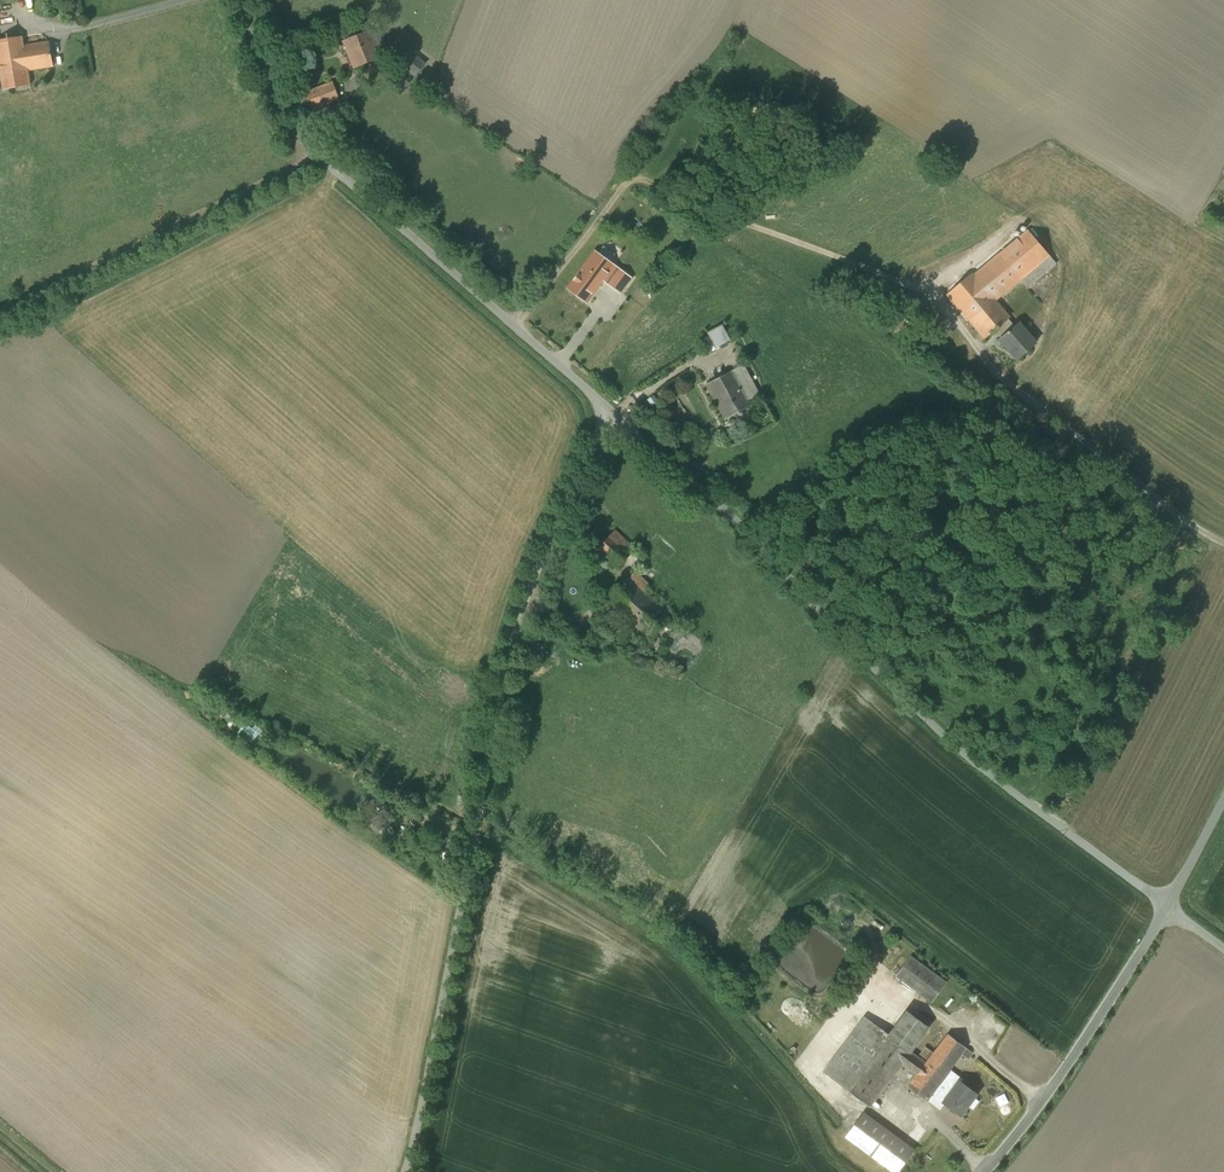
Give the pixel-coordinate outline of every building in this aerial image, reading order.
[(78,4),(65,6),(67,15),(79,13),(78,4)] [(389,53),(380,29),(372,33),(382,56),(389,53)] [(372,31),(343,42),(354,68),(382,57),(382,56),(372,33),(372,31)] [(0,40),(0,72),(3,90),(30,85),(28,70),(24,45),(22,36),(0,40)] [(49,41),(24,45),(28,70),(53,66),(49,41)] [(424,64),(409,51),(400,62),(415,75),(424,64)] [(401,70),(392,80),(404,90),(412,79),(401,70)] [(333,83),(298,97),(304,112),(339,99),(333,83)] [(1056,264),(1028,231),(1000,254),(999,255),(1021,280),(1027,288),(1056,264)] [(579,274),(568,289),(587,302),(597,289),(604,279),(609,283),(620,270),(616,268),(595,252),(595,253),(579,274)] [(999,254),(973,276),(973,275),(972,275),(994,301),(1021,280),(999,255),(1000,254),(999,254)] [(609,283),(609,284),(621,293),(631,278),(620,270),(609,283)] [(994,301),(972,275),(971,274),(947,295),(985,339),(994,331),(1008,319),(1009,318),(994,301)] [(1008,319),(994,331),(1001,338),(1015,326),(1008,319)] [(1001,338),(1000,339),(1017,359),(1036,344),(1018,323),(1015,326),(1001,338)] [(702,337),(710,353),(735,339),(727,324),(702,337)] [(933,328),(923,337),(933,348),(943,340),(933,328)] [(744,365),(734,370),(748,396),(758,391),(744,365)] [(734,370),(706,385),(725,420),(738,413),(750,406),(752,405),(748,396),(734,370)] [(750,406),(738,413),(741,420),(752,415),(754,413),(750,406)] [(615,530),(598,548),(615,565),(632,547),(615,530)] [(669,615),(629,578),(608,600),(648,638),(669,615)] [(247,723),(241,734),(256,741),(261,730),(247,723)] [(946,983),(910,957),(897,975),(932,1001),(946,983)] [(918,1019),(907,1011),(889,1035),(911,1051),(928,1027),(918,1019)] [(932,1022),(921,1014),(918,1019),(928,1027),(932,1022)] [(865,1018),(825,1072),(849,1090),(889,1035),(865,1018)] [(926,1063),(917,1075),(908,1086),(927,1101),(928,1099),(950,1070),(966,1048),(948,1034),(934,1053),(926,1063)] [(889,1035),(849,1090),(870,1105),(910,1052),(911,1051),(889,1035)] [(925,1047),(917,1057),(926,1063),(934,1053),(925,1047)] [(917,1057),(910,1052),(902,1063),(917,1075),(926,1063),(917,1057)] [(950,1070),(928,1099),(940,1108),(944,1103),(943,1103),(960,1080),(961,1081),(962,1079),(950,1070)] [(960,1080),(943,1103),(944,1103),(960,1115),(977,1093),(961,1081),(960,1080)] [(864,1113),(847,1136),(895,1171),(897,1171),(913,1149),(864,1113)]
